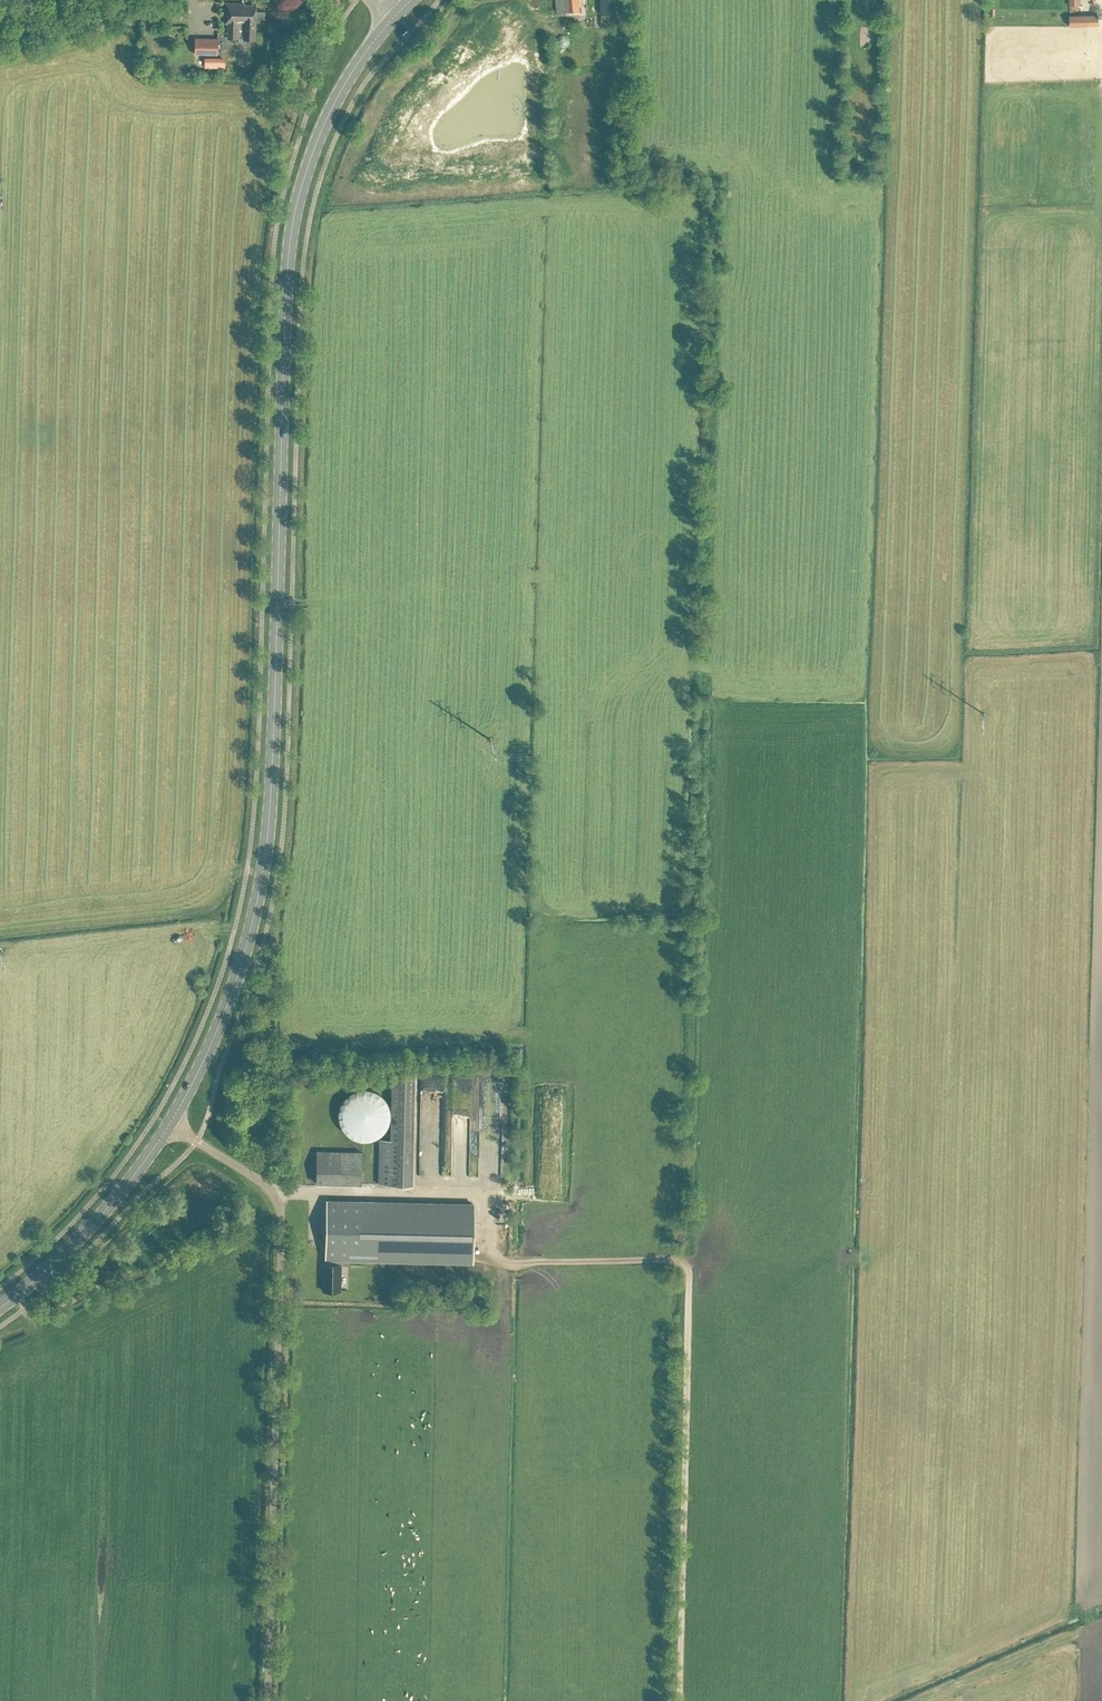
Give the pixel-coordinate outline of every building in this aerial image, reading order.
[(557,13),(580,11),(579,0),(556,0),(557,13)] [(601,14),(618,13),(617,0),(601,0),(601,14)] [(244,3),(226,3),(226,23),(227,23),(227,38),(237,38),(237,37),(244,37),(244,31),(255,31),(256,4),(244,4),(244,3)] [(1070,24),(1099,24),(1099,12),(1070,12),(1070,24)] [(194,37),(194,53),(217,53),(217,38),(194,37)] [(224,68),(224,58),(203,58),(203,67),(224,68)] [(378,1184),(413,1184),(415,1072),(391,1072),(389,1139),(379,1139),(378,1184)] [(341,1101),(339,1107),(338,1113),(339,1120),(341,1126),(346,1131),(351,1135),(357,1138),(364,1139),(370,1138),(376,1135),(382,1131),(386,1126),(388,1120),(389,1113),(388,1107),(386,1101),(382,1095),(376,1091),(370,1089),(364,1088),(357,1089),(351,1091),(346,1095),(341,1101)] [(316,1150),(315,1181),(360,1182),(361,1151),(316,1150)] [(322,1290),(341,1290),(341,1264),(348,1264),(348,1260),(472,1263),(474,1202),(326,1199),(325,1259),(326,1259),(325,1262),(322,1262),(322,1290)]
